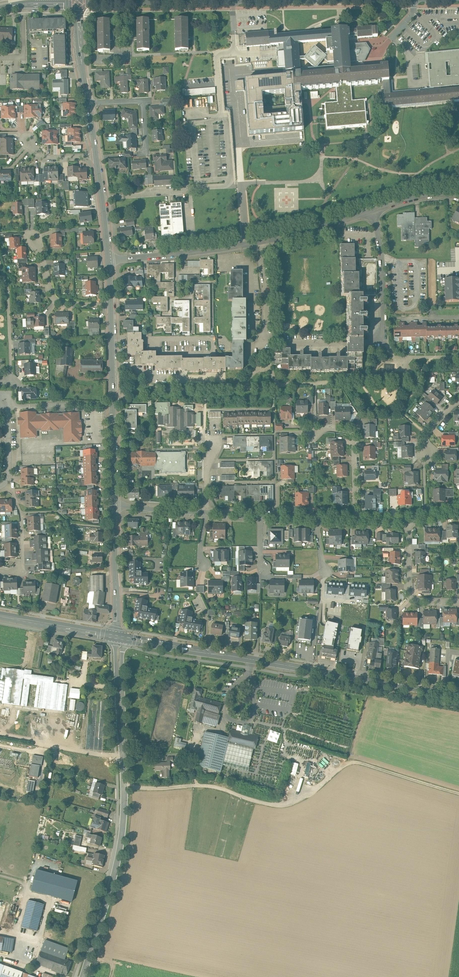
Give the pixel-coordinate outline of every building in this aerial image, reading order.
[(149,51),(149,19),(136,20),(137,38),(134,38),(135,41),(137,40),(137,51),(149,51)] [(189,50),(188,19),(175,19),(175,50),(189,50)] [(30,33),(47,33),(47,20),(30,21),(30,33)] [(64,20),(47,20),(47,33),(54,32),(64,32),(64,30),(66,30),(66,20),(64,20)] [(110,38),(110,20),(97,20),(98,51),(110,51),(110,41),(112,41),(112,38),(110,38)] [(372,27),(357,28),(357,30),(349,31),(349,37),(357,37),(357,39),(358,39),(378,37),(377,29),(372,29),(372,27)] [(4,41),(7,41),(12,41),(12,29),(5,29),(4,41)] [(348,29),(332,30),(332,40),(326,40),(327,54),(333,54),(334,62),(335,72),(300,75),(300,73),(300,69),(292,70),(293,75),(294,88),(300,88),(300,89),(301,89),(302,89),(303,90),(305,90),(305,89),(309,89),(309,90),(312,89),(316,88),(316,89),(318,89),(318,88),(322,88),(323,89),(325,88),(325,87),(329,87),(329,88),(332,88),(332,87),(336,87),(338,87),(338,86),(341,86),(340,84),(346,84),(346,86),(348,86),(351,86),(351,85),(355,85),(355,86),(358,86),(357,85),(362,84),(362,85),(364,85),(364,84),(368,84),(368,85),(371,85),(371,84),(375,83),(375,84),(378,84),(377,83),(379,83),(380,83),(380,81),(383,81),(389,80),(388,64),(380,65),(380,68),(349,71),(349,63),(348,52),(348,49),(350,49),(349,47),(354,47),(353,43),(356,43),(356,41),(358,40),(358,39),(357,39),(357,37),(349,37),(349,31),(348,29)] [(277,35),(269,36),(270,45),(278,44),(283,43),(298,42),(326,40),(332,40),(332,30),(284,35),(277,35)] [(274,31),(251,33),(251,31),(247,31),(247,34),(245,34),(246,34),(247,47),(270,45),(269,36),(277,35),(276,31),(274,31)] [(64,36),(64,32),(54,32),(54,37),(51,37),(52,66),(54,66),(65,66),(65,37),(64,36)] [(299,57),(298,42),(283,43),(285,67),(286,70),(292,70),(300,69),(299,60),(299,57)] [(283,43),(278,44),(279,47),(278,47),(278,48),(277,48),(278,61),(278,68),(285,67),(283,43)] [(368,51),(365,47),(363,44),(355,45),(351,52),(348,52),(349,63),(358,62),(359,62),(362,62),(368,51)] [(324,54),(314,46),(305,57),(299,57),(299,60),(305,60),(316,69),(324,59),(327,62),(334,62),(333,54),(327,54),(324,54)] [(440,87),(458,85),(458,51),(427,53),(428,63),(431,63),(432,70),(429,70),(430,88),(433,88),(440,87)] [(278,61),(251,63),(252,70),(278,68),(278,61)] [(101,88),(110,88),(109,72),(102,73),(96,73),(96,81),(97,81),(97,79),(101,79),(101,88)] [(23,75),(12,75),(11,75),(11,90),(23,90),(24,89),(39,89),(39,75),(23,75)] [(128,77),(115,77),(115,82),(120,82),(121,93),(127,93),(127,81),(131,80),(131,75),(128,75),(128,77)] [(286,76),(245,79),(245,88),(245,89),(246,90),(249,134),(304,129),(302,104),(299,104),(299,97),(301,97),(301,89),(300,89),(300,88),(294,88),(293,75),(286,76)] [(68,95),(67,83),(67,80),(66,80),(66,78),(61,78),(61,80),(53,80),(53,87),(60,87),(60,95),(68,95)] [(167,91),(167,78),(155,78),(155,86),(157,86),(157,91),(167,91)] [(150,94),(149,80),(136,80),(136,87),(140,87),(141,94),(150,94)] [(240,80),(235,80),(236,91),(240,91),(244,91),(244,90),(246,90),(245,89),(245,88),(244,88),(243,80),(240,80)] [(390,91),(389,80),(383,81),(385,107),(386,107),(458,101),(458,88),(441,90),(441,87),(440,87),(433,88),(390,91)] [(348,86),(346,86),(346,84),(340,84),(341,86),(338,86),(338,87),(336,87),(336,88),(337,100),(337,102),(331,103),(325,103),(326,115),(324,115),(324,118),(326,118),(327,128),(364,125),(369,125),(369,122),(366,123),(366,115),(367,115),(367,112),(366,112),(365,102),(367,102),(367,100),(352,101),(351,86),(348,86)] [(215,87),(184,89),(185,96),(215,94),(215,87)] [(32,118),(35,118),(41,118),(41,106),(31,106),(32,118)] [(166,107),(151,107),(152,120),(161,120),(160,115),(166,115),(166,107)] [(130,129),(138,129),(138,113),(125,109),(122,116),(130,118),(130,129)] [(104,120),(117,120),(117,110),(104,110),(104,120)] [(163,142),(163,130),(154,130),(154,142),(163,142)] [(128,148),(138,148),(138,135),(121,136),(121,142),(128,142),(128,148)] [(1,147),(9,147),(13,147),(12,139),(0,140),(1,147)] [(170,149),(170,145),(163,145),(163,149),(166,149),(166,153),(174,153),(174,149),(170,149)] [(13,147),(11,147),(1,148),(1,155),(13,155),(13,147)] [(125,156),(109,156),(109,169),(127,169),(127,157),(133,157),(133,152),(125,152),(125,156)] [(157,153),(157,171),(174,171),(173,160),(168,160),(168,153),(157,153)] [(148,160),(133,161),(133,170),(148,169),(148,160)] [(78,177),(78,168),(78,167),(77,167),(68,168),(68,177),(68,178),(69,178),(78,177)] [(86,169),(81,169),(78,169),(78,176),(78,177),(78,179),(87,179),(86,169)] [(0,178),(0,180),(11,180),(11,171),(0,171),(0,172),(0,178)] [(154,184),(154,185),(174,184),(174,176),(147,177),(147,184),(154,184)] [(12,210),(13,211),(13,215),(22,214),(22,203),(13,204),(13,207),(12,208),(12,210)] [(36,203),(37,214),(37,215),(45,215),(46,215),(48,215),(49,214),(49,213),(48,212),(48,203),(36,203)] [(184,234),(181,203),(170,204),(171,206),(166,206),(165,204),(159,205),(161,225),(162,225),(162,226),(161,226),(162,239),(171,239),(171,237),(173,237),(173,235),(184,234)] [(84,223),(91,222),(92,221),(90,213),(81,214),(79,215),(81,222),(84,222),(84,223)] [(415,239),(415,246),(415,247),(425,247),(425,244),(429,243),(429,236),(427,236),(427,229),(431,229),(431,222),(427,222),(427,218),(414,218),(414,213),(403,213),(403,215),(397,215),(398,226),(402,226),(402,241),(406,241),(406,239),(415,239)] [(131,227),(117,229),(118,237),(133,235),(131,227)] [(144,228),(145,239),(154,239),(153,233),(153,227),(144,228)] [(83,233),(83,244),(94,244),(94,232),(86,232),(83,232),(83,233)] [(62,235),(57,235),(51,235),(51,242),(51,247),(55,247),(55,248),(61,248),(61,246),(62,246),(62,236),(62,235)] [(18,238),(14,238),(10,239),(11,248),(19,248),(19,244),(18,243),(18,238)] [(346,295),(358,295),(359,274),(355,274),(355,259),(354,259),(354,245),(340,245),(340,259),(340,260),(341,260),(341,295),(346,295)] [(88,258),(88,264),(88,267),(94,267),(98,267),(97,257),(88,258)] [(376,259),(359,259),(359,274),(358,295),(363,295),(376,295),(376,259)] [(213,260),(207,260),(200,260),(200,261),(200,267),(200,269),(208,269),(208,275),(214,275),(213,260)] [(168,279),(174,279),(174,264),(160,264),(160,265),(160,273),(168,273),(168,279)] [(64,275),(64,268),(64,265),(55,265),(55,276),(56,277),(58,277),(60,276),(64,275)] [(147,274),(155,274),(155,280),(160,280),(160,273),(160,265),(147,265),(147,274)] [(231,283),(231,286),(242,286),(242,271),(237,271),(230,271),(231,278),(230,278),(230,283),(231,283)] [(141,278),(140,278),(139,278),(134,278),(134,277),(126,277),(126,283),(125,283),(125,287),(134,287),(142,287),(141,278)] [(453,279),(444,279),(445,287),(444,287),(445,294),(445,302),(458,301),(458,292),(458,288),(458,284),(458,279),(457,279),(453,279)] [(174,283),(156,283),(156,289),(167,289),(167,297),(174,297),(174,283)] [(210,301),(210,285),(195,285),(195,291),(203,291),(203,301),(210,301)] [(242,301),(242,286),(231,286),(231,289),(228,289),(228,301),(232,301),(242,301)] [(40,297),(39,296),(39,293),(31,293),(31,298),(30,299),(30,300),(30,302),(31,303),(40,303),(40,297)] [(346,296),(346,307),(346,310),(346,311),(347,324),(346,324),(346,325),(347,325),(347,328),(347,339),(346,339),(347,339),(347,341),(347,359),(311,359),(311,356),(295,356),(295,350),(294,350),(294,349),(274,349),(274,363),(274,365),(281,365),(282,369),(288,369),(288,370),(289,370),(289,369),(292,369),(292,370),(293,370),(293,369),(297,369),(297,370),(298,370),(298,369),(301,369),(301,370),(302,370),(302,369),(305,369),(305,370),(306,370),(306,369),(310,369),(311,372),(315,372),(316,373),(316,372),(319,372),(320,373),(320,372),(323,372),(324,372),(324,373),(324,372),(328,372),(329,373),(329,372),(334,372),(334,373),(334,372),(338,372),(338,373),(338,372),(342,372),(342,373),(342,372),(347,372),(347,375),(354,375),(354,370),(362,370),(362,354),(363,354),(363,341),(363,334),(367,333),(367,331),(367,330),(363,330),(363,295),(358,295),(346,295),(346,296)] [(160,303),(160,311),(168,311),(167,297),(152,297),(152,303),(160,303)] [(142,301),(126,301),(126,310),(142,310),(142,301)] [(174,307),(182,307),(182,318),(190,318),(189,301),(174,301),(174,307)] [(210,318),(210,301),(203,301),(195,301),(195,307),(203,307),(203,318),(210,318)] [(232,301),(232,303),(232,318),(233,318),(233,321),(246,321),(246,301),(242,301),(232,301)] [(69,323),(68,316),(68,313),(55,314),(55,324),(69,323)] [(157,325),(166,325),(166,333),(171,333),(171,324),(171,318),(171,317),(157,317),(157,325)] [(44,327),(44,321),(43,318),(34,318),(34,327),(44,327)] [(190,332),(190,318),(182,318),(171,318),(171,324),(182,324),(182,332),(190,332)] [(210,332),(210,318),(203,318),(195,318),(195,324),(203,324),(203,332),(210,332)] [(90,332),(94,332),(99,332),(99,320),(93,320),(93,319),(90,319),(90,320),(89,320),(89,332),(90,332)] [(127,329),(127,334),(133,333),(133,321),(128,321),(127,321),(123,321),(123,325),(123,326),(123,329),(127,329)] [(233,324),(232,324),(232,339),(233,339),(233,342),(243,342),(246,342),(246,321),(233,321),(233,324)] [(426,339),(434,339),(446,339),(445,328),(440,328),(440,326),(437,326),(437,328),(426,328),(426,339)] [(446,339),(458,338),(458,328),(457,328),(457,326),(454,326),(454,328),(445,328),(446,339)] [(141,353),(143,353),(143,341),(142,341),(142,339),(142,333),(133,333),(127,334),(127,339),(128,355),(135,355),(141,355),(141,353)] [(243,369),(243,342),(233,342),(232,342),(232,350),(232,353),(233,359),(228,359),(228,358),(226,358),(226,359),(226,369),(230,369),(230,370),(234,370),(234,369),(243,369)] [(19,344),(20,354),(24,354),(24,355),(25,355),(25,354),(30,354),(29,343),(19,344)] [(71,366),(72,351),(72,349),(62,348),(61,365),(71,366)] [(156,357),(156,352),(143,353),(141,353),(141,355),(141,365),(156,365),(156,357)] [(172,357),(156,357),(156,365),(156,370),(172,369),(172,357)] [(172,357),(172,369),(182,369),(182,360),(182,357),(172,357)] [(187,371),(187,372),(199,372),(199,371),(204,371),(203,359),(182,360),(182,369),(182,371),(187,371)] [(226,369),(226,359),(203,359),(204,371),(209,371),(209,372),(221,372),(221,371),(226,371),(226,369)] [(102,361),(91,361),(80,361),(80,369),(79,369),(79,371),(80,371),(80,373),(100,373),(102,373),(102,361)] [(35,364),(33,364),(25,365),(25,375),(35,375),(35,364)] [(35,391),(35,390),(35,389),(31,389),(30,389),(27,389),(26,389),(22,390),(22,399),(35,398),(35,396),(36,395),(36,393),(35,391)] [(442,398),(439,395),(438,395),(433,390),(428,396),(432,400),(436,404),(442,398)] [(307,401),(306,401),(305,401),(297,402),(297,413),(307,413),(307,401)] [(421,407),(427,412),(430,415),(434,410),(425,402),(421,407)] [(327,404),(319,404),(319,415),(328,415),(327,404)] [(146,413),(146,405),(129,405),(129,411),(137,411),(137,413),(146,413)] [(282,419),(284,419),(291,419),(291,407),(281,407),(281,409),(280,410),(280,412),(281,413),(282,419)] [(430,415),(429,414),(421,407),(416,413),(424,421),(430,415)] [(167,408),(167,411),(167,416),(164,416),(164,414),(158,414),(158,426),(164,426),(164,424),(167,424),(167,427),(175,427),(175,431),(186,431),(186,427),(193,427),(193,424),(197,424),(197,415),(193,415),(193,413),(190,413),(190,410),(184,410),(179,410),(179,411),(177,411),(177,408),(173,408),(167,408)] [(82,412),(38,414),(38,411),(21,412),(21,418),(19,418),(19,426),(22,425),(22,438),(38,438),(38,431),(64,430),(64,439),(65,442),(83,441),(82,412)] [(125,430),(137,430),(137,413),(137,411),(129,411),(125,411),(125,430)] [(360,419),(358,415),(357,414),(352,423),(356,425),(360,419)] [(375,438),(375,433),(375,426),(364,426),(364,438),(375,438)] [(394,434),(394,439),(400,439),(400,437),(409,437),(409,426),(400,426),(400,430),(399,431),(399,432),(400,434),(394,434)] [(454,445),(454,440),(454,436),(441,437),(442,445),(454,445)] [(246,446),(254,446),(254,451),(259,451),(259,446),(259,437),(246,438),(246,446)] [(272,451),(272,437),(259,437),(259,446),(267,446),(267,451),(272,451)] [(233,446),(241,446),(241,451),(246,451),(246,446),(246,438),(233,438),(233,444),(233,446)] [(411,447),(402,447),(402,458),(412,458),(411,447)] [(365,456),(366,456),(369,456),(369,459),(374,459),(374,448),(365,448),(365,456)] [(457,458),(457,457),(457,453),(456,453),(456,451),(445,451),(445,460),(456,460),(456,459),(457,458)] [(147,453),(147,452),(137,452),(137,453),(132,453),(132,464),(140,464),(140,467),(155,466),(155,470),(161,470),(161,474),(166,474),(166,473),(181,473),(181,474),(186,474),(186,470),(185,470),(185,455),(186,455),(185,452),(181,452),(160,453),(160,452),(155,452),(155,453),(153,453),(147,453)] [(255,476),(260,476),(260,471),(259,462),(246,462),(246,471),(255,471),(255,476)] [(259,462),(260,471),(268,470),(268,476),(273,476),(273,462),(259,462)] [(347,476),(346,468),(346,467),(346,465),(339,466),(337,466),(337,476),(339,476),(340,477),(342,477),(342,476),(347,476)] [(375,471),(374,471),(365,471),(365,480),(375,480),(375,471)] [(435,482),(441,482),(447,482),(447,471),(435,471),(435,482)] [(406,481),(408,481),(411,481),(411,485),(418,484),(418,473),(406,473),(406,481)] [(33,485),(33,479),(30,479),(30,476),(22,477),(22,486),(33,485)] [(171,490),(171,486),(158,486),(158,496),(171,496),(171,490)] [(178,498),(186,498),(186,486),(178,486),(178,490),(178,498)] [(186,498),(194,498),(194,490),(194,486),(186,486),(186,498)] [(247,487),(247,495),(255,495),(255,500),(260,500),(260,495),(260,486),(247,487)] [(268,500),(273,500),(273,486),(260,486),(260,495),(268,495),(268,500)] [(229,500),(234,500),(234,487),(221,487),(221,495),(229,495),(229,500)] [(247,487),(234,487),(234,495),(242,495),(242,500),(247,500),(247,495),(247,487)] [(128,498),(139,498),(139,490),(131,490),(128,490),(128,498)] [(434,490),(434,499),(434,502),(445,502),(444,490),(434,490)] [(398,504),(403,504),(404,504),(405,504),(405,505),(411,505),(411,498),(409,498),(409,492),(401,492),(401,496),(398,496),(398,500),(398,504)] [(343,504),(344,504),(347,504),(346,493),(337,493),(337,497),(336,498),(336,499),(337,500),(337,504),(341,504),(342,506),(343,504)] [(365,497),(365,507),(365,510),(375,509),(375,503),(380,503),(380,499),(375,499),(375,497),(365,497)] [(35,501),(35,498),(34,498),(26,498),(27,507),(38,507),(38,500),(35,501)] [(0,501),(0,512),(12,511),(12,500),(0,501)] [(128,520),(128,528),(137,528),(137,523),(139,523),(139,520),(128,520)] [(447,526),(447,530),(447,538),(457,538),(457,526),(447,526)] [(94,535),(90,535),(90,541),(94,541),(94,543),(102,543),(102,533),(94,533),(94,535)] [(136,537),(136,545),(148,545),(148,534),(140,534),(140,537),(136,537)] [(398,535),(397,535),(395,535),(395,534),(391,534),(391,535),(387,535),(382,535),(382,542),(387,543),(387,542),(391,542),(391,543),(392,543),(398,543),(398,542),(398,535)] [(136,537),(128,537),(128,546),(136,546),(136,545),(136,537)] [(391,555),(391,559),(391,564),(399,564),(399,554),(399,552),(391,552),(391,553),(387,553),(387,552),(383,552),(383,556),(388,556),(388,555),(391,555)] [(416,552),(416,562),(416,564),(424,564),(424,554),(424,552),(416,552)] [(134,584),(141,584),(148,584),(148,573),(142,573),(141,572),(140,572),(140,562),(131,562),(130,562),(129,580),(130,580),(130,583),(134,583),(134,584)] [(64,575),(62,587),(65,587),(67,575),(66,575),(70,575),(71,569),(65,569),(64,575)] [(98,592),(102,593),(102,576),(90,576),(90,592),(94,592),(98,592)] [(233,591),(237,591),(241,591),(241,578),(233,578),(233,591)] [(256,578),(253,578),(247,578),(247,590),(254,590),(256,590),(256,578)] [(455,590),(455,583),(455,580),(447,580),(447,590),(455,590)] [(42,601),(56,604),(59,586),(46,583),(42,601)] [(327,584),(325,584),(324,592),(327,592),(326,594),(335,594),(336,584),(327,583),(327,584)] [(418,583),(418,586),(418,589),(420,589),(420,591),(429,591),(429,589),(430,589),(430,585),(430,583),(418,583)] [(344,584),(336,584),(335,594),(343,595),(344,594),(346,594),(347,586),(344,585),(344,584)] [(350,586),(347,586),(346,594),(349,594),(349,595),(357,596),(358,585),(350,585),(350,586)] [(367,586),(358,585),(357,596),(366,597),(367,586)] [(386,600),(390,600),(393,600),(394,601),(395,601),(396,600),(396,599),(395,598),(395,590),(387,590),(386,590),(386,600)] [(98,592),(94,592),(93,604),(95,605),(102,606),(104,593),(102,593),(98,592)] [(138,618),(155,621),(156,616),(157,610),(148,609),(148,608),(147,607),(146,607),(147,601),(137,599),(134,613),(135,613),(134,616),(138,617),(138,618)] [(104,607),(104,606),(102,606),(95,605),(94,611),(97,611),(96,612),(108,613),(108,607),(104,607)] [(84,609),(83,621),(95,622),(96,612),(97,611),(94,611),(84,609)] [(191,618),(192,613),(192,612),(182,610),(179,624),(180,624),(180,627),(183,628),(183,629),(200,632),(202,621),(193,620),(193,619),(192,618),(191,618)] [(396,610),(391,610),(387,610),(387,619),(388,619),(389,620),(392,621),(393,621),(395,619),(396,619),(396,610)] [(297,641),(310,643),(313,620),(299,619),(297,641)] [(335,640),(338,625),(327,623),(322,645),(323,645),(324,645),(333,647),(335,640)] [(245,635),(245,637),(245,640),(256,640),(256,625),(256,624),(245,624),(245,635)] [(223,626),(214,625),(212,625),(211,634),(221,635),(223,626)] [(228,637),(235,638),(239,638),(240,630),(235,629),(235,626),(231,625),(230,628),(228,637)] [(346,648),(347,648),(347,650),(359,652),(360,645),(361,645),(363,637),(362,637),(363,630),(351,627),(350,630),(346,648)] [(271,644),(273,633),(274,630),(268,629),(268,632),(266,631),(265,633),(264,632),(264,634),(262,642),(271,644)] [(281,632),(281,633),(279,645),(287,647),(288,643),(290,643),(290,638),(284,637),(284,633),(281,632)] [(371,660),(371,663),(370,668),(375,669),(377,654),(378,646),(378,645),(378,643),(378,639),(372,639),(371,643),(370,643),(368,659),(371,660)] [(61,650),(63,642),(63,641),(54,640),(53,649),(57,650),(56,654),(60,654),(60,650),(61,650)] [(323,645),(323,649),(322,656),(335,659),(336,658),(337,651),(333,650),(333,647),(324,645),(323,645)] [(407,667),(416,668),(419,669),(419,665),(418,664),(419,663),(421,651),(422,652),(422,647),(408,645),(404,666),(407,667)] [(430,648),(430,656),(430,657),(429,663),(438,664),(439,649),(436,649),(437,646),(433,645),(433,649),(430,648)] [(87,653),(86,657),(101,659),(102,647),(93,646),(92,653),(87,653)] [(396,657),(394,657),(387,656),(386,667),(395,668),(396,657)] [(429,674),(434,674),(438,675),(438,664),(429,663),(429,674)] [(443,667),(438,667),(438,675),(442,675),(442,671),(446,672),(446,666),(443,666),(443,667)] [(30,680),(31,675),(32,671),(24,669),(24,671),(6,668),(5,681),(2,700),(2,703),(20,705),(23,679),(24,679),(21,706),(27,706),(30,680)] [(34,707),(64,711),(68,685),(53,683),(37,681),(34,707)] [(191,709),(199,711),(196,721),(203,723),(218,727),(219,725),(221,714),(220,714),(223,703),(220,702),(202,697),(204,690),(196,688),(191,709)] [(71,689),(69,698),(79,699),(80,693),(81,690),(71,689)] [(229,738),(205,732),(196,767),(222,773),(224,766),(248,772),(254,749),(256,749),(259,735),(250,732),(242,731),(232,728),(229,738)] [(277,743),(280,733),(271,730),(267,739),(277,743)] [(177,738),(175,747),(186,749),(188,744),(182,742),(182,739),(177,738)] [(34,755),(30,776),(38,778),(41,766),(42,766),(44,757),(34,755)] [(167,761),(167,763),(155,763),(155,770),(164,770),(164,777),(169,777),(169,770),(170,770),(170,761),(167,761)] [(292,762),(290,774),(296,776),(298,763),(292,762)] [(28,791),(34,792),(36,781),(30,780),(28,791)] [(100,794),(102,795),(104,786),(96,783),(93,792),(100,794)] [(96,813),(107,816),(109,811),(98,808),(96,813)] [(37,833),(42,834),(45,824),(47,817),(41,815),(37,833)] [(97,828),(105,831),(108,822),(99,819),(99,820),(93,818),(90,826),(97,828)] [(99,845),(100,843),(100,842),(101,837),(86,833),(85,836),(88,837),(88,839),(90,839),(89,842),(99,845)] [(80,846),(81,843),(82,836),(75,835),(73,844),(80,846)] [(102,866),(104,854),(94,852),(94,853),(88,852),(87,859),(92,861),(92,864),(102,866)] [(78,881),(36,870),(30,891),(72,902),(78,881)] [(38,932),(45,905),(29,901),(22,928),(38,932)] [(13,952),(15,939),(0,937),(0,951),(13,952)] [(45,940),(41,951),(64,959),(65,960),(69,949),(45,940)] [(61,966),(64,959),(41,951),(36,964),(52,969),(54,964),(61,966)] [(71,962),(65,960),(64,959),(61,966),(54,964),(52,969),(62,973),(61,974),(66,976),(71,962)] [(0,964),(0,976),(35,976),(0,964)]
